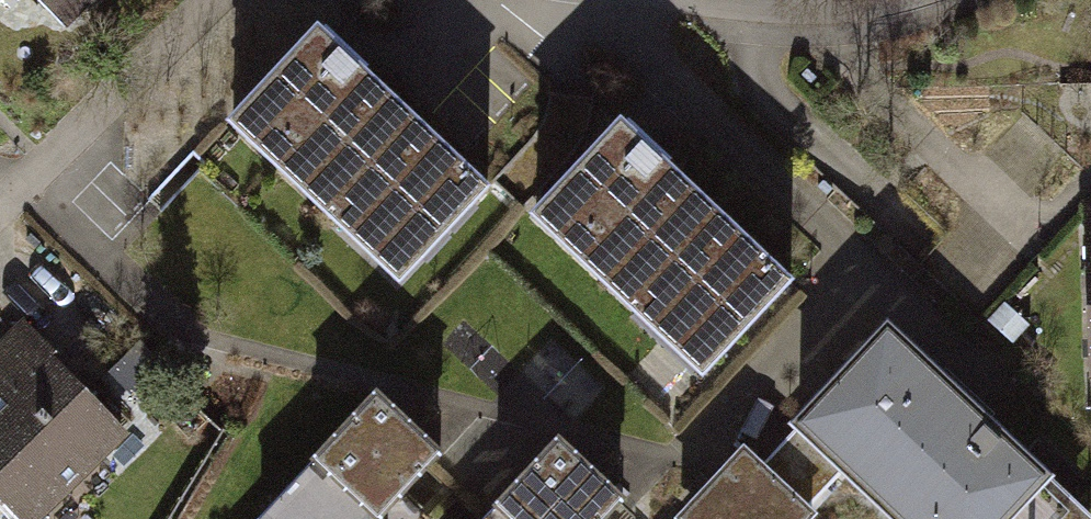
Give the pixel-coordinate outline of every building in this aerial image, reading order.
[(64,28),(93,0),(38,0),(64,28)] [(486,187),(317,29),(227,125),(396,283),(486,187)] [(794,280),(623,118),(527,219),(698,381),(794,280)] [(874,305),(780,405),(901,518),(988,518),(1042,461),(874,305)] [(21,318),(0,338),(0,497),(22,518),(27,518),(125,425),(21,318)] [(375,389),(246,518),(376,518),(440,454),(375,389)] [(557,434),(470,518),(607,518),(624,503),(557,434)] [(816,509),(743,441),(677,513),(684,518),(807,518),(816,509)]
